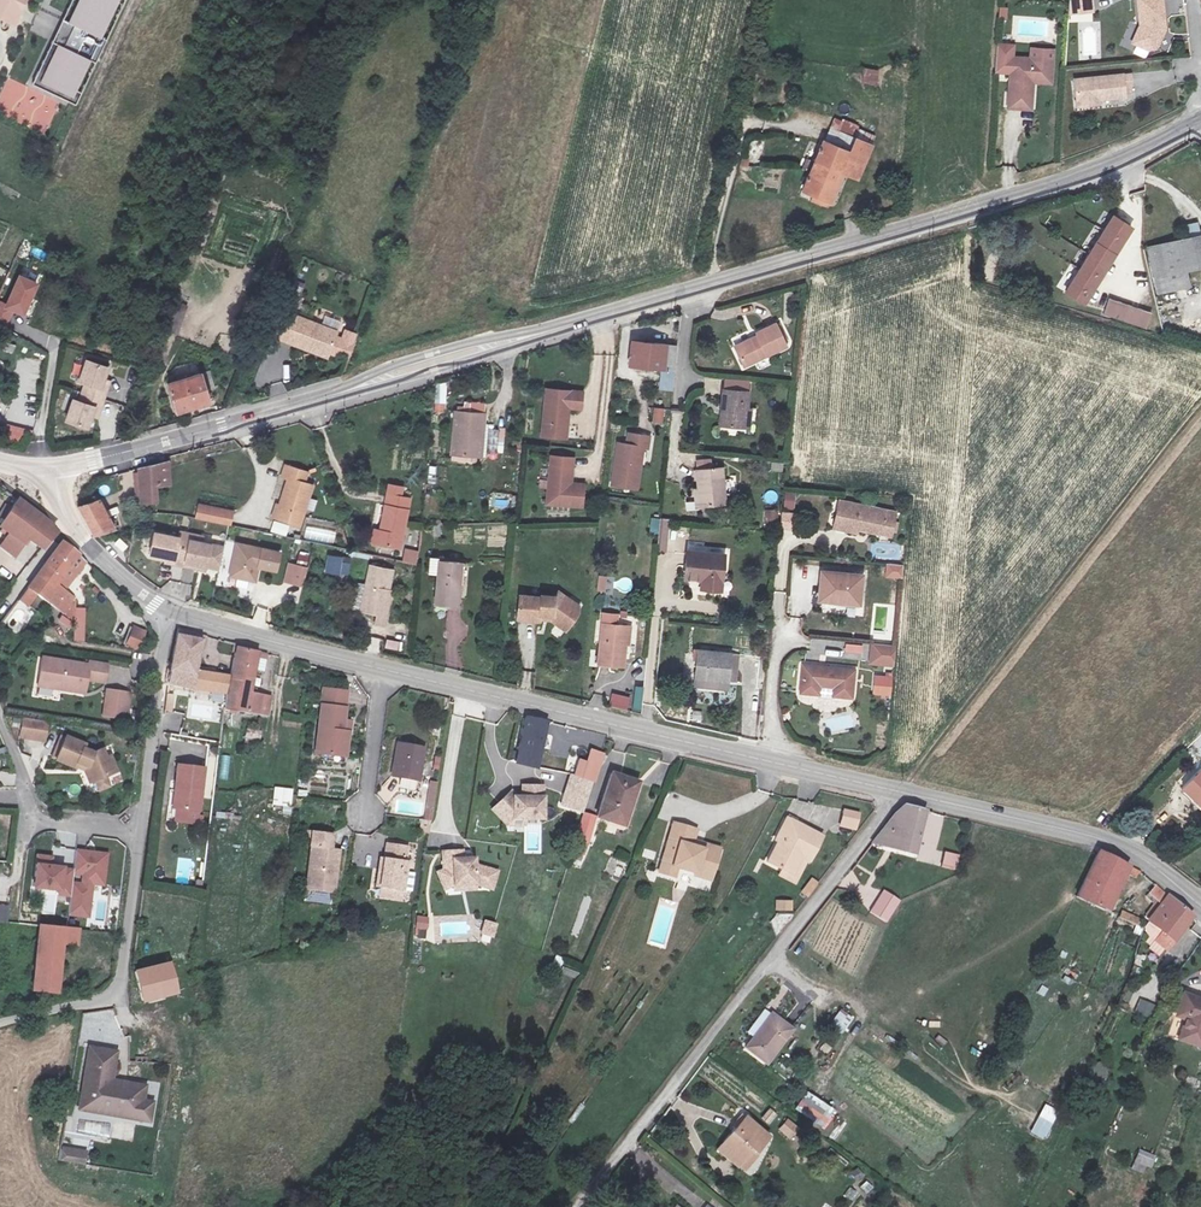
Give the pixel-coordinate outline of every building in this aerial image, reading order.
[(30,0),(0,0),(0,29),(10,34),(30,0)] [(37,89),(80,112),(136,0),(81,0),(37,89)] [(1069,16),(1094,15),(1094,0),(1068,0),(1069,16)] [(1148,26),(1147,35),(1151,36),(1149,46),(1163,49),(1169,45),(1173,29),(1170,0),(1146,0),(1148,26)] [(50,34),(53,15),(37,13),(34,32),(50,34)] [(1018,61),(1016,111),(1039,112),(1040,84),(1040,82),(1040,79),(1059,80),(1059,63),(1018,61)] [(864,68),(861,83),(877,86),(879,70),(864,68)] [(1133,77),(1085,82),(1087,104),(1100,102),(1101,107),(1109,107),(1108,102),(1135,99),(1133,77)] [(829,144),(806,195),(817,198),(816,202),(833,208),(848,175),(865,181),(878,147),(862,140),(856,152),(829,144)] [(762,155),(762,143),(750,143),(749,155),(762,155)] [(1131,181),(1142,177),(1149,173),(1146,166),(1141,169),(1128,172),(1129,175),(1131,181)] [(1114,217),(1069,289),(1087,299),(1125,240),(1119,235),(1126,224),(1114,217)] [(1200,235),(1150,247),(1154,297),(1190,286),(1186,278),(1200,271),(1200,236),(1200,235)] [(35,247),(32,253),(45,259),(48,253),(35,247)] [(41,281),(18,273),(9,304),(0,301),(0,325),(8,328),(13,312),(29,317),(41,281)] [(1108,299),(1103,317),(1148,329),(1152,312),(1108,299)] [(725,350),(734,366),(778,343),(766,319),(745,330),(749,337),(725,350)] [(280,325),(270,350),(318,369),(329,344),(280,325)] [(662,367),(664,340),(649,339),(648,347),(630,344),(628,362),(662,367)] [(31,359),(28,367),(40,370),(42,362),(31,359)] [(108,369),(86,362),(79,383),(85,386),(79,403),(73,401),(65,423),(87,430),(94,409),(100,411),(106,392),(101,390),(108,369)] [(206,404),(197,373),(165,383),(174,412),(206,404)] [(573,386),(537,383),(533,429),(556,432),(559,403),(571,404),(573,386)] [(742,389),(718,386),(713,424),(738,427),(742,389)] [(106,401),(100,423),(117,428),(123,405),(106,401)] [(473,421),(475,410),(449,407),(444,452),(477,455),(480,422),(473,421)] [(653,423),(665,423),(665,407),(653,407),(653,423)] [(10,439),(22,442),(25,428),(13,425),(10,439)] [(652,434),(627,430),(624,441),(618,439),(610,483),(641,491),(645,450),(650,450),(652,434)] [(558,446),(535,447),(537,496),(574,494),(573,471),(559,472),(556,472),(555,456),(558,456),(558,446)] [(160,459),(160,463),(163,463),(174,461),(173,447),(160,451),(160,459)] [(160,463),(160,459),(131,463),(134,494),(149,492),(148,478),(164,475),(163,463),(160,463)] [(267,510),(290,519),(305,482),(296,478),(300,467),(279,459),(275,470),(282,473),(267,510)] [(717,468),(688,470),(692,509),(721,505),(717,468)] [(835,489),(834,497),(842,498),(843,491),(835,489)] [(796,509),(796,491),(785,491),(785,508),(796,509)] [(888,523),(892,500),(843,491),(842,498),(834,497),(832,509),(844,511),(843,519),(854,521),(854,517),(888,523)] [(377,492),(371,541),(396,544),(401,494),(377,492)] [(202,499),(171,493),(168,509),(199,514),(202,499)] [(35,542),(49,523),(11,494),(0,508),(0,527),(1,528),(0,530),(0,546),(6,550),(20,531),(35,542)] [(104,516),(92,495),(69,501),(86,528),(93,524),(104,516)] [(495,499),(495,509),(509,509),(509,499),(495,499)] [(765,511),(769,524),(780,521),(776,508),(765,511)] [(844,511),(832,509),(830,517),(843,519),(844,511)] [(783,511),(781,520),(795,523),(797,514),(783,511)] [(651,519),(651,526),(659,526),(659,552),(669,552),(669,519),(651,519)] [(286,536),(290,526),(275,520),(271,531),(286,536)] [(146,532),(141,554),(160,558),(166,559),(166,563),(188,568),(189,565),(195,566),(211,569),(216,547),(194,542),(195,536),(172,531),(171,537),(146,532)] [(56,535),(22,581),(49,603),(61,588),(48,578),(72,547),(56,535)] [(273,548),(230,538),(223,570),(250,576),(252,562),(270,565),(273,548)] [(403,562),(417,565),(420,551),(405,548),(403,562)] [(720,555),(684,550),(681,573),(696,575),(696,584),(716,586),(720,555)] [(341,554),(327,552),(325,570),(350,573),(351,561),(342,560),(341,554)] [(456,556),(433,552),(427,595),(450,599),(456,556)] [(356,577),(364,578),(360,601),(369,603),(366,618),(382,622),(390,586),(384,585),(389,560),(361,555),(356,577)] [(285,576),(290,558),(282,557),(277,574),(285,576)] [(300,561),(290,558),(285,576),(296,579),(300,561)] [(819,558),(816,588),(842,590),(857,592),(860,562),(819,558)] [(886,578),(904,577),(904,563),(885,564),(886,578)] [(599,575),(597,590),(606,591),(608,576),(599,575)] [(356,577),(351,599),(360,601),(364,578),(356,577)] [(181,584),(181,597),(190,598),(191,585),(181,584)] [(511,589),(509,612),(531,614),(531,608),(544,609),(548,613),(545,617),(554,625),(568,610),(557,599),(561,594),(551,585),(546,590),(533,589),(533,591),(511,589)] [(531,608),(531,614),(545,617),(548,613),(544,609),(531,608)] [(69,630),(73,623),(62,615),(57,622),(69,630)] [(623,621),(598,618),(594,657),(619,660),(623,621)] [(190,665),(196,628),(171,622),(164,665),(162,677),(221,685),(223,670),(190,665)] [(125,647),(141,652),(148,631),(132,626),(125,647)] [(892,653),(893,634),(870,632),(869,651),(892,653)] [(252,641),(232,636),(222,701),(264,707),(267,688),(246,683),(252,641)] [(389,638),(387,645),(401,650),(403,643),(389,638)] [(726,650),(693,645),(688,674),(722,680),(726,650)] [(30,648),(27,669),(51,673),(49,684),(74,688),(77,670),(98,673),(100,658),(30,648)] [(848,696),(851,669),(800,664),(797,691),(815,693),(816,684),(831,686),(830,694),(848,696)] [(24,680),(49,684),(51,673),(27,669),(24,680)] [(890,677),(871,673),(870,694),(891,693),(890,677)] [(631,709),(640,711),(646,687),(638,685),(631,709)] [(104,690),(102,719),(129,720),(130,691),(104,690)] [(609,706),(628,711),(631,696),(613,692),(609,706)] [(315,696),(311,718),(318,719),(313,745),(338,749),(342,728),(333,726),(338,700),(315,696)] [(541,714),(521,709),(511,750),(532,755),(541,714)] [(318,719),(311,718),(306,744),(313,745),(318,719)] [(48,727),(29,723),(27,736),(46,739),(48,727)] [(166,725),(164,732),(180,736),(182,729),(166,725)] [(88,778),(84,783),(91,789),(99,795),(110,776),(105,773),(112,761),(97,752),(85,750),(87,742),(62,736),(56,765),(79,771),(88,778)] [(414,741),(389,736),(384,770),(408,774),(414,741)] [(602,756),(581,749),(574,773),(592,781),(602,756)] [(227,780),(229,756),(221,756),(219,779),(227,780)] [(606,761),(592,808),(605,812),(606,807),(614,809),(620,791),(627,793),(635,770),(606,761)] [(176,767),(173,789),(182,791),(179,814),(201,817),(207,771),(176,767)] [(1186,768),(1166,786),(1189,811),(1200,801),(1200,784),(1186,768)] [(522,786),(524,775),(511,773),(509,784),(522,786)] [(592,781),(574,773),(565,798),(583,804),(592,781)] [(496,778),(476,792),(488,809),(496,803),(507,805),(526,808),(529,776),(524,775),(522,786),(509,784),(500,783),(496,778)] [(421,820),(430,820),(437,782),(429,779),(421,820)] [(86,796),(91,789),(84,783),(79,791),(86,796)] [(281,814),(291,814),(293,788),(274,787),(272,806),(282,806),(281,814)] [(694,816),(697,809),(702,799),(678,788),(660,828),(676,835),(694,843),(692,848),(708,855),(720,828),(694,816)] [(169,813),(179,814),(182,791),(173,789),(169,813)] [(808,831),(818,836),(829,814),(786,792),(773,814),(780,818),(769,837),(783,844),(798,852),(808,831)] [(907,845),(919,803),(902,798),(894,799),(887,802),(865,832),(907,845)] [(496,803),(488,809),(506,812),(507,805),(496,803)] [(577,803),(565,839),(580,844),(592,808),(583,804),(577,803)] [(723,821),(697,809),(694,816),(720,828),(723,821)] [(859,813),(839,810),(837,827),(855,829),(859,813)] [(430,820),(421,820),(417,832),(428,834),(430,820)] [(323,842),(325,828),(301,825),(298,841),(304,842),(297,883),(324,888),(331,843),(323,842)] [(670,849),(676,835),(660,828),(653,842),(670,849)] [(122,841),(44,831),(32,882),(116,893),(122,841)] [(803,864),(818,836),(808,831),(798,852),(783,844),(779,852),(803,864)] [(466,838),(447,832),(442,849),(435,850),(436,868),(446,866),(460,869),(473,890),(488,881),(472,855),(474,849),(463,845),(466,838)] [(400,841),(376,837),(374,852),(371,852),(367,881),(393,885),(400,841)] [(1125,876),(1130,869),(1119,862),(1102,852),(1091,848),(1068,893),(1098,909),(1117,870),(1125,876)] [(957,854),(941,852),(939,867),(955,871),(957,854)] [(620,859),(612,880),(622,884),(630,863),(620,859)] [(849,888),(859,882),(853,873),(843,879),(849,888)] [(540,877),(540,888),(552,889),(553,878),(540,877)] [(1138,890),(1151,900),(1157,892),(1145,882),(1138,890)] [(901,902),(881,887),(869,910),(884,924),(901,902)] [(1180,912),(1157,892),(1151,900),(1136,916),(1148,926),(1140,937),(1156,950),(1162,940),(1159,937),(1180,912)] [(20,917),(32,919),(72,924),(74,903),(23,895),(20,917)] [(8,922),(9,904),(0,903),(0,922),(8,922)] [(429,919),(417,916),(415,936),(427,937),(429,919)] [(72,924),(32,919),(25,980),(49,983),(54,935),(71,936),(72,924)] [(496,924),(483,920),(478,933),(493,938),(496,924)] [(1119,932),(1127,934),(1131,926),(1123,922),(1119,932)] [(552,966),(561,969),(564,959),(556,956),(552,966)] [(135,995),(167,985),(159,957),(127,968),(135,995)] [(1198,1002),(1169,989),(1152,1033),(1183,1045),(1198,1002)] [(758,1022),(772,1002),(768,999),(754,1018),(758,1022)] [(1140,999),(1136,1014),(1151,1019),(1156,1004),(1140,999)] [(788,1014),(772,1002),(758,1022),(754,1018),(742,1033),(763,1049),(788,1014)] [(851,1017),(837,1009),(824,1027),(839,1036),(851,1017)] [(109,1046),(83,1042),(73,1096),(91,1099),(90,1102),(100,1103),(104,1102),(105,1101),(120,1103),(124,1109),(143,1111),(146,1097),(136,1095),(139,1080),(119,1077),(115,1080),(108,1079),(105,1075),(109,1046)] [(1095,1083),(1109,1079),(1104,1061),(1090,1065),(1095,1083)] [(833,1110),(803,1091),(794,1111),(823,1126),(833,1110)] [(91,1099),(73,1096),(72,1104),(143,1116),(143,1111),(124,1109),(120,1103),(105,1101),(104,1102),(100,1103),(90,1102),(91,1099)] [(1032,1135),(1047,1141),(1059,1111),(1044,1105),(1032,1135)] [(750,1142),(762,1124),(737,1106),(711,1143),(733,1157),(746,1139),(750,1142)] [(787,1119),(778,1131),(791,1141),(800,1128),(787,1119)] [(60,1147),(60,1162),(88,1163),(88,1148),(60,1147)] [(1135,1169),(1154,1171),(1156,1154),(1137,1151),(1135,1169)] [(643,1158),(639,1172),(660,1179),(665,1164),(643,1158)] [(855,1181),(864,1176),(859,1167),(850,1172),(855,1181)] [(867,1181),(860,1189),(869,1196),(875,1188),(867,1181)]
